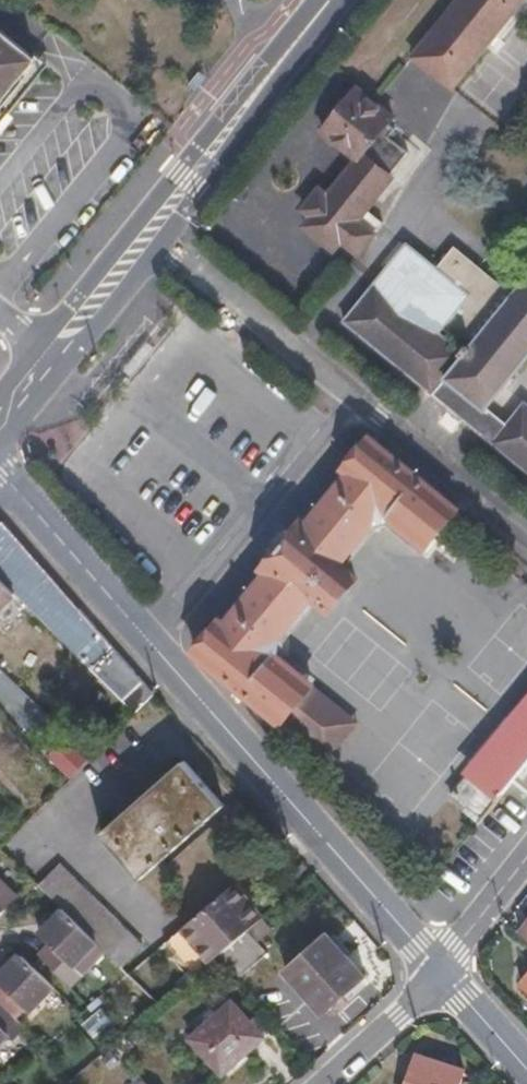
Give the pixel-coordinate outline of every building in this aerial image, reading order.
[(416,52),(438,69),(433,75),(451,90),(523,0),(458,0),(416,52)] [(8,92),(33,61),(0,33),(0,101),(8,92)] [(438,69),(416,52),(411,58),(433,75),(438,69)] [(322,133),(356,160),(303,227),(333,252),(341,242),(358,255),(375,234),(373,231),(376,227),(362,216),(393,177),(390,175),(408,151),(390,137),(394,129),(388,123),(392,118),(356,90),(322,133)] [(486,409),(526,359),(526,279),(513,296),(455,250),(438,272),(407,246),(345,323),(526,469),(526,406),(525,404),(508,426),(486,409)] [(222,621),(196,652),(245,692),(281,722),(313,683),(278,655),(279,639),(313,599),(328,612),(357,578),(341,565),(375,523),(390,518),(425,547),(456,509),(371,440),(345,471),(350,474),(308,525),(304,521),(263,570),(268,574),(226,625),(222,621)] [(135,714),(154,694),(2,521),(0,521),(0,579),(16,595),(34,613),(135,714)] [(16,595),(0,579),(0,610),(16,595)] [(358,720),(313,683),(281,722),(328,758),(358,720)] [(526,790),(526,704),(451,796),(480,821),(514,779),(526,790)] [(141,878),(223,806),(183,762),(102,834),(141,878)] [(59,865),(38,886),(53,900),(62,909),(98,943),(123,967),(142,948),(59,865)] [(18,900),(0,882),(0,918),(18,900)] [(235,882),(182,928),(211,960),(215,957),(218,954),(246,931),(265,915),(235,882)] [(98,943),(62,909),(38,934),(48,944),(38,955),(70,987),(82,975),(74,967),(98,943)] [(265,953),(246,931),(218,954),(238,977),(265,953)] [(283,971),(322,1015),(347,994),(364,978),(326,934),(283,971)] [(16,1020),(26,1009),(30,1013),(55,989),(19,954),(0,972),(0,1004),(16,1020)] [(232,1002),(189,1039),(220,1074),(263,1037),(232,1002)] [(0,1004),(0,1044),(9,1035),(13,1040),(25,1028),(16,1020),(0,1004)] [(408,1083),(460,1083),(464,1072),(417,1056),(408,1083)]
